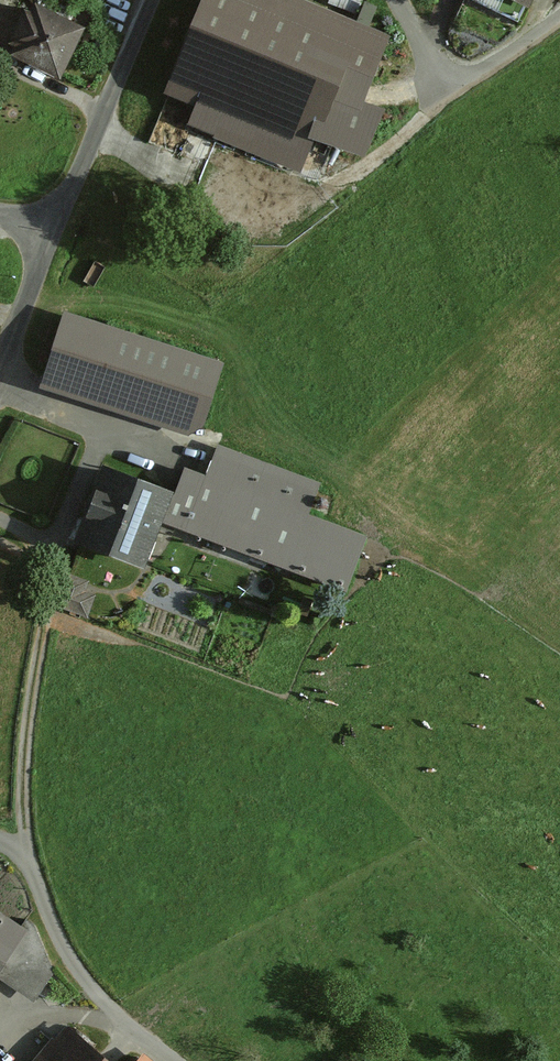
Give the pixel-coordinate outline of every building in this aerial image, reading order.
[(267,0),(209,0),(173,95),(197,104),(188,128),(300,170),(311,141),(347,154),(388,46),(267,0)] [(522,9),(526,0),(502,0),(522,9)] [(73,32),(25,11),(6,55),(54,76),(73,32)] [(219,369),(62,323),(42,391),(199,437),(219,369)] [(211,483),(186,473),(167,525),(347,591),(366,537),(308,516),(318,487),(222,452),(211,483)] [(172,499),(104,474),(76,550),(144,575),(172,499)] [(23,941),(0,925),(0,973),(23,941)] [(64,1046),(51,1060),(81,1060),(64,1046)]
